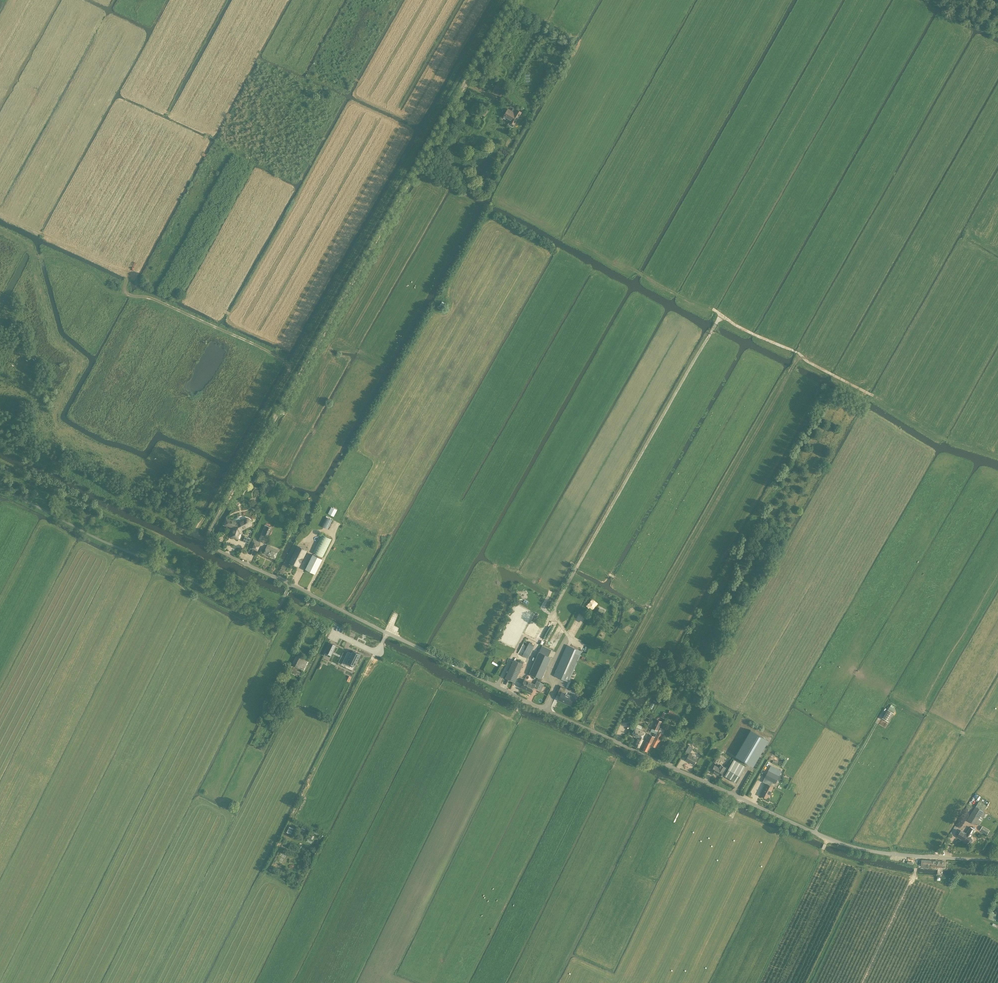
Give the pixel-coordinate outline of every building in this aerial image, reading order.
[(503,93),(506,87),(497,83),(494,88),(503,93)] [(485,116),(488,110),(483,107),(480,113),(485,116)] [(513,127),(521,113),(517,110),(515,113),(508,109),(504,116),(503,117),(510,121),(508,124),(513,127)] [(334,517),(334,516),(337,510),(332,507),(329,513),(328,514),(334,517)] [(328,529),(332,520),(325,517),(321,526),(328,529)] [(246,518),(238,523),(227,519),(225,524),(234,527),(231,536),(238,538),(240,530),(250,525),(250,524),(250,523),(250,522),(250,521),(250,520),(249,520),(249,519),(248,519),(247,519),(247,518),(246,518)] [(267,537),(271,528),(265,525),(261,534),(264,535),(263,535),(267,537)] [(323,557),(332,539),(322,534),(313,552),(323,557)] [(261,542),(253,539),(250,547),(257,550),(261,542)] [(264,553),(275,557),(278,550),(267,545),(264,553)] [(299,567),(307,550),(298,546),(290,563),(299,567)] [(314,573),(322,559),(313,554),(306,569),(314,573)] [(623,630),(626,633),(632,629),(628,625),(623,630)] [(375,651),(378,643),(372,641),(369,649),(375,651)] [(528,642),(521,655),(526,658),(533,645),(528,642)] [(330,643),(325,653),(331,655),(336,645),(330,643)] [(568,682),(582,651),(567,645),(554,675),(568,682)] [(541,646),(538,652),(548,656),(551,651),(541,646)] [(353,650),(347,662),(355,666),(361,653),(353,650)] [(303,670),(308,659),(298,654),(292,665),(303,670)] [(514,660),(505,678),(515,682),(523,664),(514,660)] [(531,669),(529,673),(541,679),(543,675),(531,669)] [(536,680),(535,684),(531,682),(532,681),(528,679),(528,680),(525,679),(521,687),(531,692),(533,687),(537,689),(540,682),(536,680)] [(570,705),(573,697),(563,693),(565,688),(560,686),(557,694),(560,696),(558,700),(570,705)] [(888,721),(893,713),(887,709),(882,718),(888,721)] [(656,720),(652,728),(658,731),(662,723),(656,720)] [(660,727),(658,732),(658,731),(652,744),(651,743),(646,741),(642,749),(647,751),(650,745),(655,747),(658,740),(660,741),(663,734),(665,730),(660,727)] [(645,732),(636,728),(633,735),(638,737),(634,745),(639,748),(643,739),(642,739),(645,732)] [(750,730),(735,756),(753,766),(768,740),(750,730)] [(649,734),(646,741),(651,743),(654,737),(649,734)] [(686,751),(689,753),(686,760),(694,764),(697,758),(691,754),(692,753),(690,752),(693,747),(689,745),(686,751)] [(716,763),(722,752),(719,751),(713,762),(716,763)] [(746,767),(733,759),(731,763),(724,775),(736,783),(746,767)] [(720,776),(725,767),(721,765),(719,768),(715,765),(711,771),(720,776)] [(766,784),(760,795),(767,798),(773,787),(771,786),(773,782),(775,783),(779,776),(768,770),(765,778),(768,779),(766,784)] [(986,812),(984,811),(987,806),(979,801),(968,820),(976,825),(976,824),(979,825),(986,812)] [(961,830),(957,836),(968,843),(968,842),(969,843),(970,843),(971,843),(972,842),(973,841),(973,840),(973,839),(972,838),(971,837),(971,836),(975,829),(971,827),(967,834),(961,830)] [(945,868),(945,861),(935,861),(922,860),(921,866),(935,867),(945,868)]
